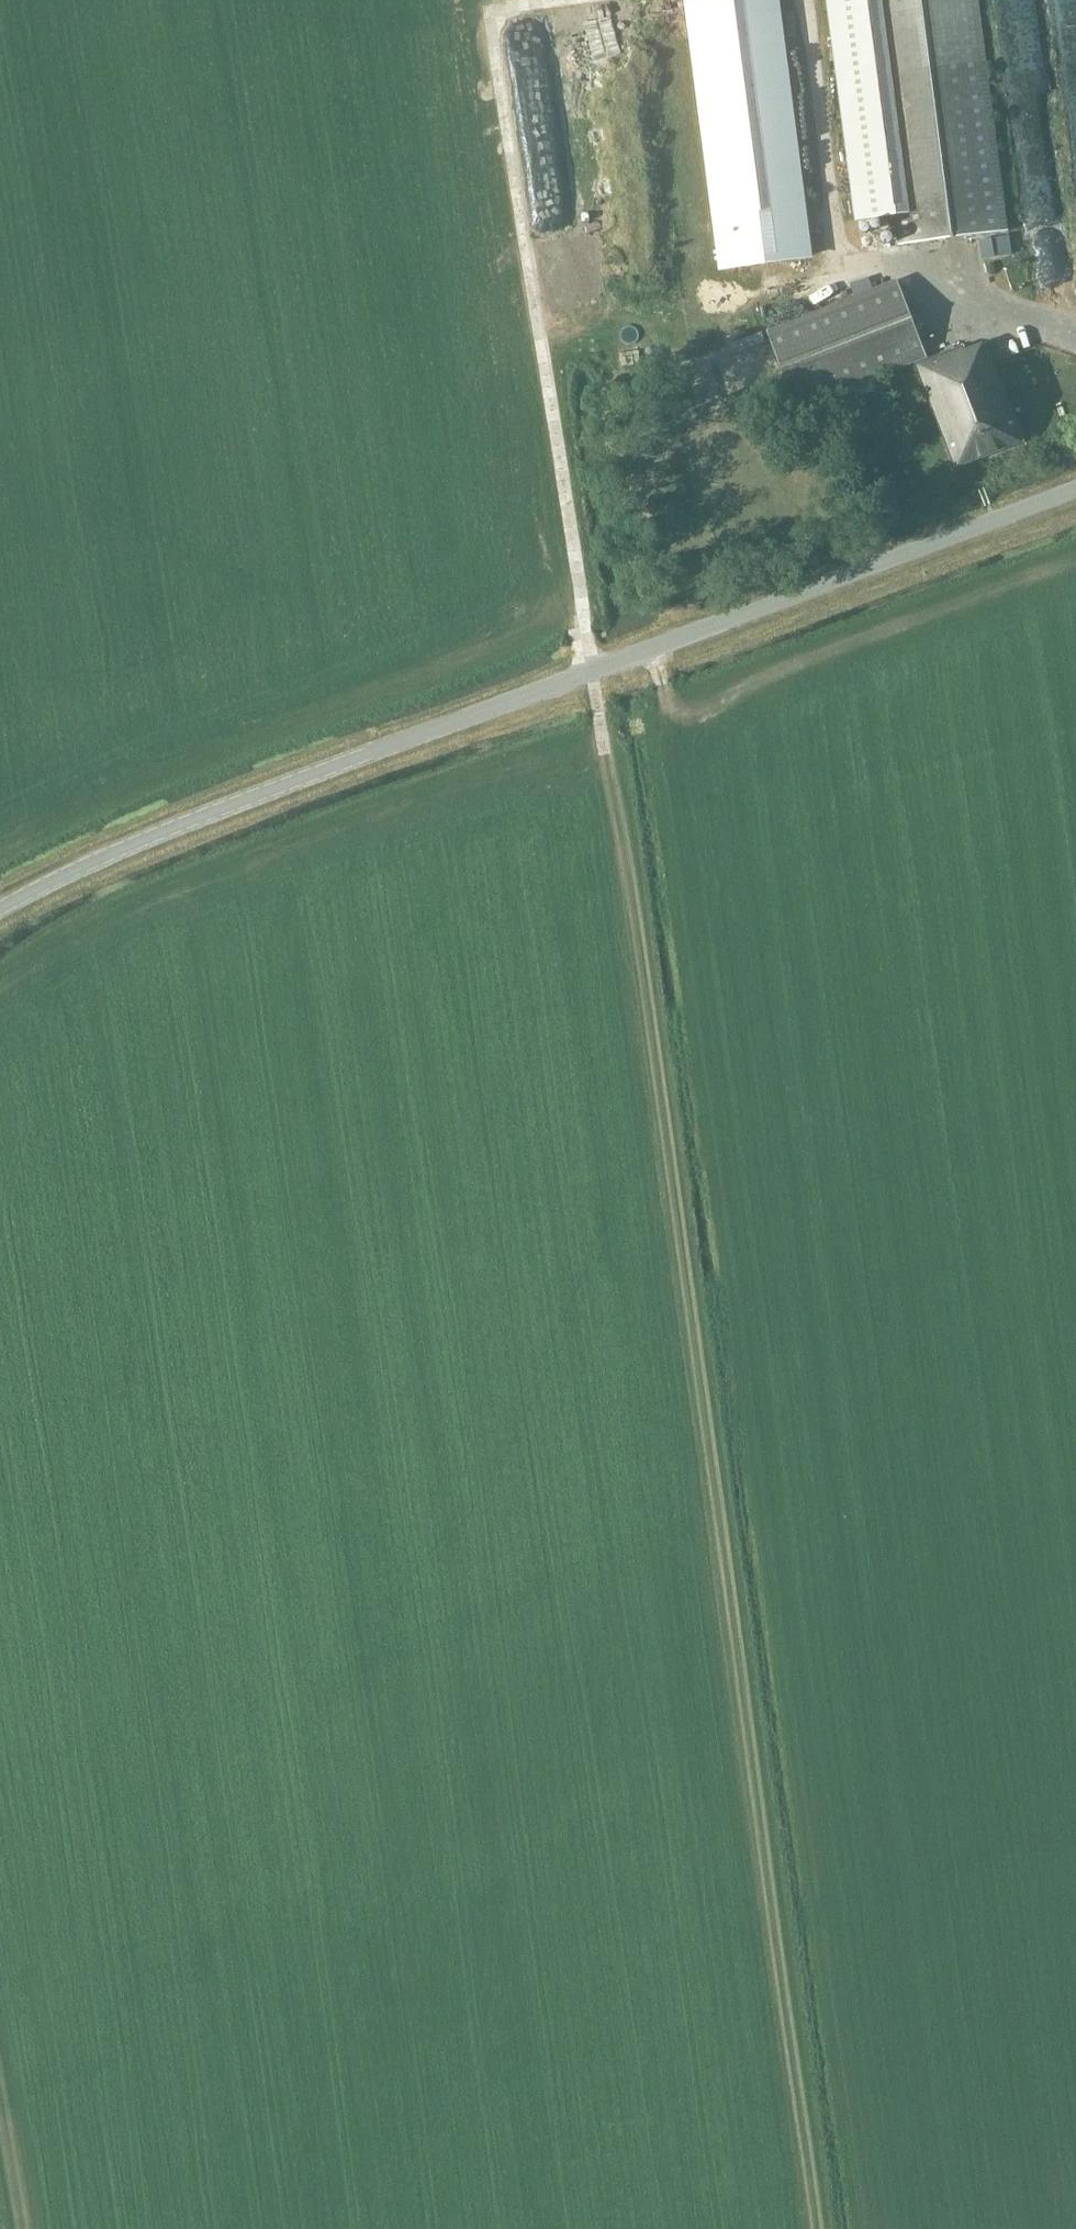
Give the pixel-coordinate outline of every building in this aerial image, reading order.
[(688,2),(722,268),(809,257),(776,0),(706,0),(688,2)] [(1009,233),(978,0),(827,0),(856,220),(893,216),(896,247),(1009,233)] [(796,410),(926,359),(896,281),(766,332),(796,410)] [(1023,442),(1011,410),(986,345),(965,351),(964,346),(916,365),(955,468),(1023,442)]
